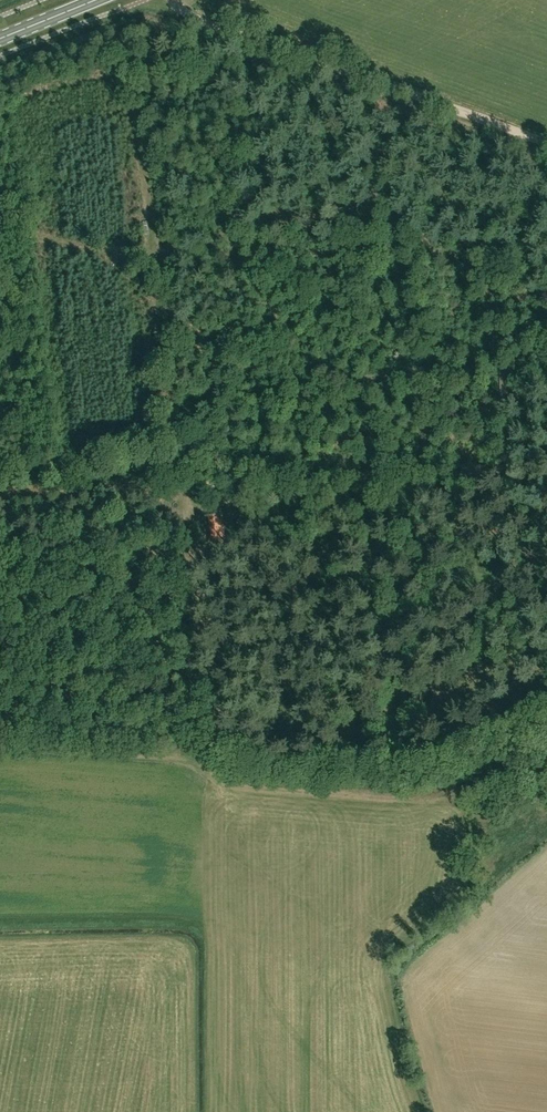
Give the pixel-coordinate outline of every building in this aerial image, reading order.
[(213,511),(202,513),(204,535),(216,533),(213,511)]
